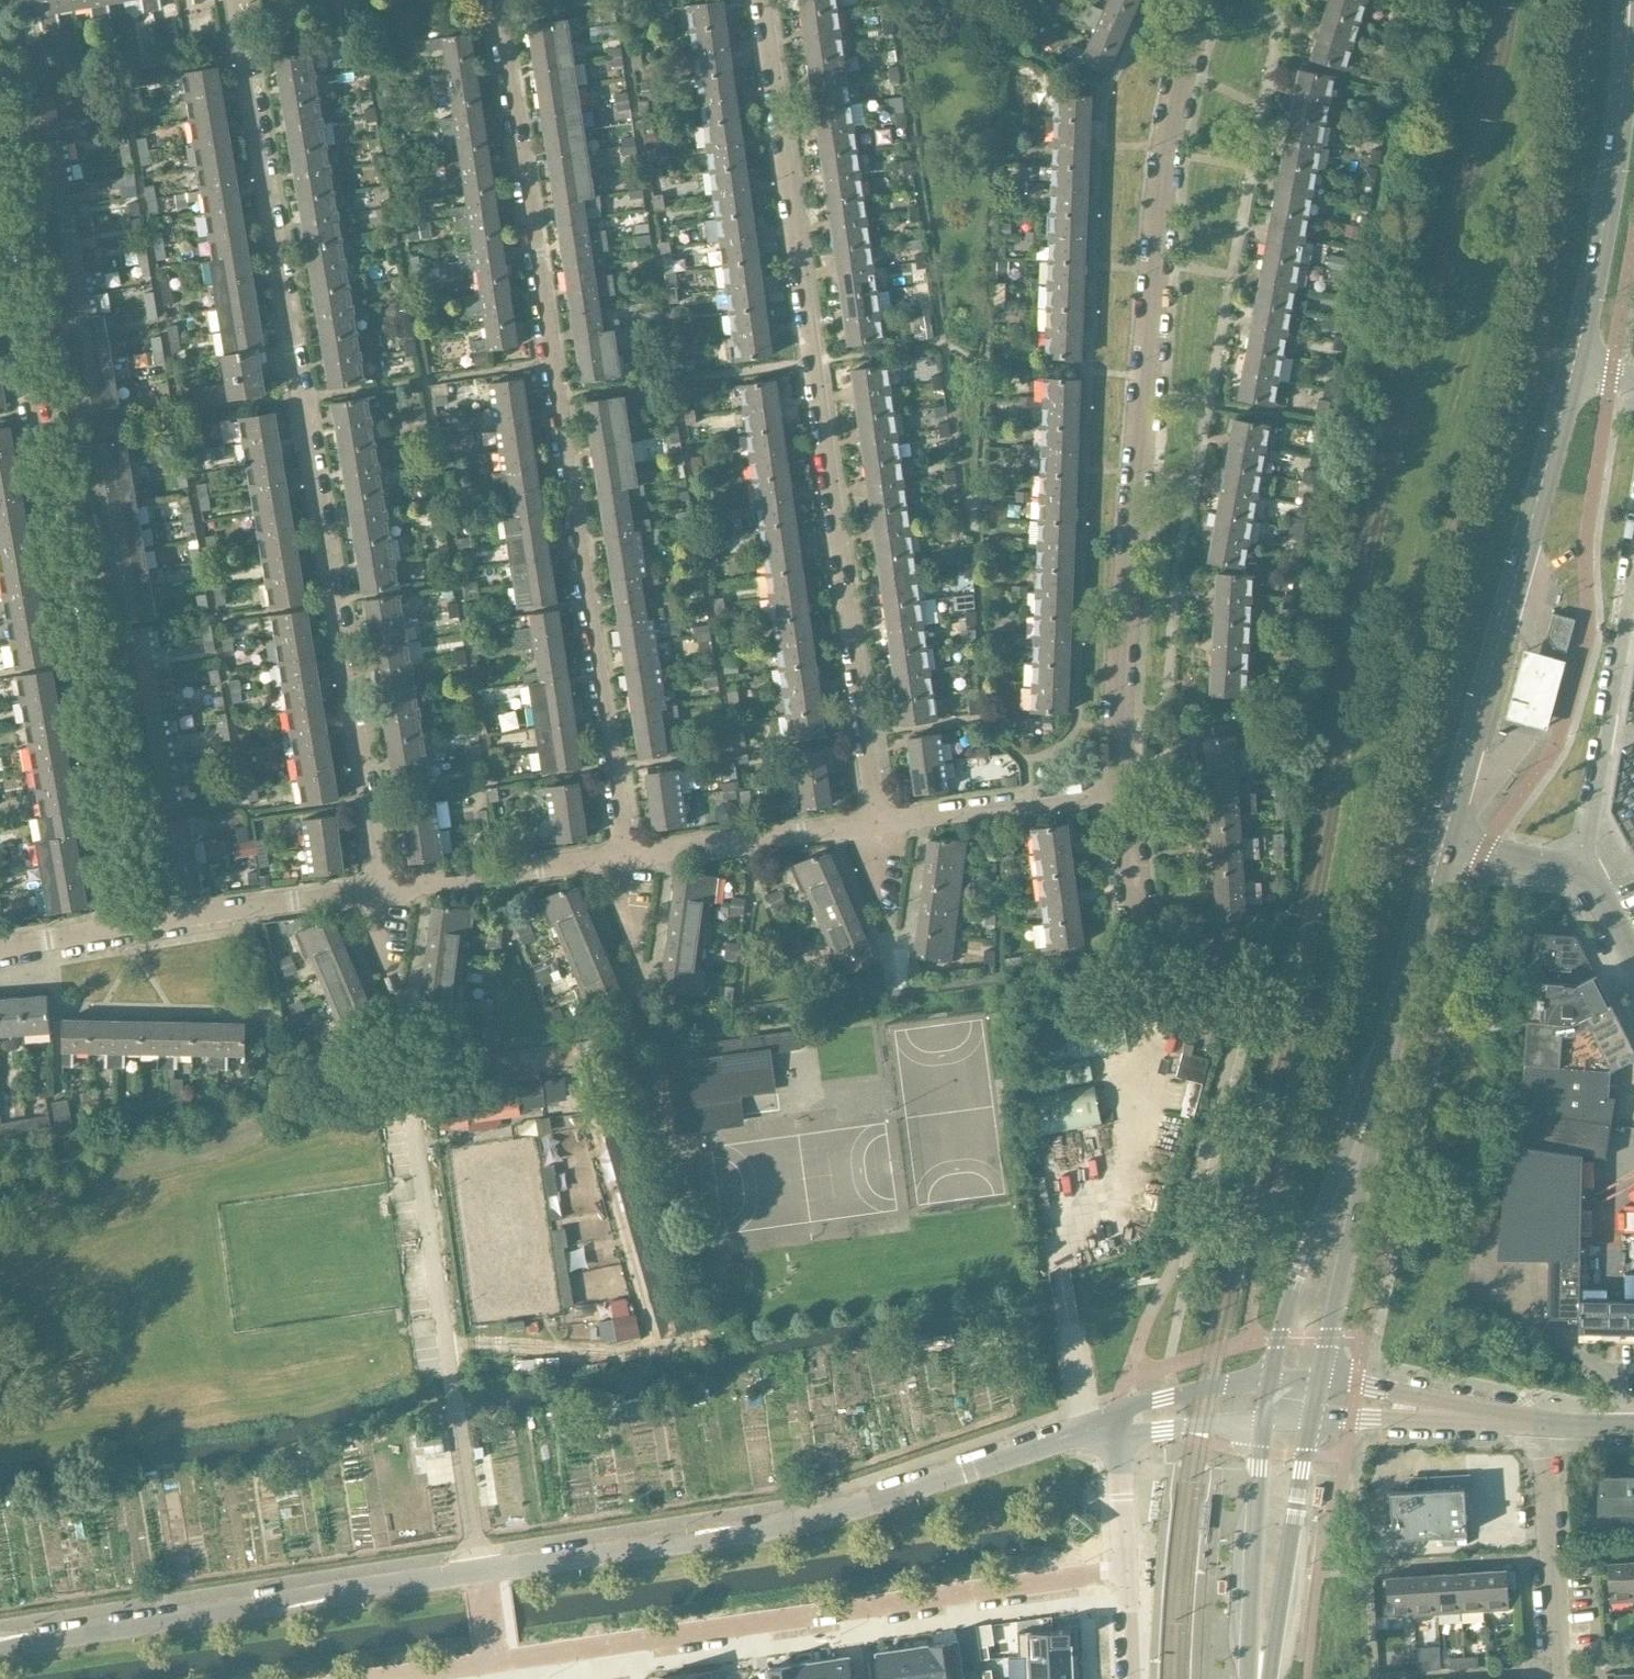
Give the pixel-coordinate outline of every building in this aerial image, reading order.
[(51,27),(46,0),(19,0),(22,16),(41,13),(44,29),(51,27)] [(72,0),(46,0),(51,27),(53,40),(60,39),(55,10),(73,7),(72,0)] [(73,7),(91,4),(94,20),(101,19),(98,0),(72,0),(73,7)] [(101,19),(109,17),(106,2),(115,0),(98,0),(101,19)] [(153,16),(150,0),(143,0),(145,11),(144,11),(146,23),(154,22),(153,16)] [(153,16),(160,15),(159,9),(158,0),(150,0),(153,16)] [(803,14),(836,9),(835,0),(801,0),(803,14)] [(1111,0),(1110,0),(1105,11),(1089,4),(1085,13),(1124,30),(1133,10),(1111,0)] [(1133,10),(1138,0),(1111,0),(1133,10)] [(1326,13),(1358,23),(1365,0),(1330,0),(1326,13)] [(689,5),(692,30),(725,25),(722,1),(689,5)] [(1048,18),(1053,6),(1046,3),(1040,15),(1048,18)] [(1409,6),(1407,12),(1416,15),(1418,9),(1409,6)] [(836,9),(803,14),(806,37),(839,33),(836,9)] [(1416,15),(1407,12),(1405,19),(1414,22),(1416,15)] [(625,15),(628,28),(637,27),(635,13),(625,15)] [(1124,30),(1085,13),(1081,22),(1097,29),(1092,41),(1115,51),(1124,30)] [(1358,23),(1326,13),(1319,35),(1351,45),(1358,23)] [(1039,33),(1044,23),(1045,20),(1037,17),(1032,30),(1039,33)] [(530,24),(533,47),(571,41),(568,18),(530,24)] [(725,25),(692,30),(695,53),(728,48),(725,25)] [(892,25),(883,27),(884,34),(893,33),(892,25)] [(619,34),(618,26),(604,28),(606,36),(619,34)] [(473,56),(469,33),(427,40),(428,50),(446,48),(447,60),(473,56)] [(839,33),(806,37),(810,61),(843,56),(839,33)] [(1351,45),(1319,35),(1312,59),(1344,69),(1351,45)] [(1038,42),(1028,38),(1025,45),(1036,48),(1038,42)] [(571,41),(533,47),(537,69),(575,64),(571,41)] [(1115,51),(1092,41),(1087,52),(1071,45),(1066,55),(1106,72),(1115,51)] [(608,50),(609,58),(622,56),(621,48),(608,50)] [(728,48),(695,53),(698,77),(731,72),(728,48)] [(1395,51),(1393,58),(1402,61),(1404,54),(1395,51)] [(278,57),(282,82),(314,76),(310,52),(278,57)] [(631,55),(632,61),(642,60),(641,53),(631,55)] [(476,78),(473,56),(447,60),(449,72),(432,75),(433,85),(476,78)] [(622,56),(609,58),(610,66),(623,64),(622,56)] [(843,56),(810,61),(813,84),(846,80),(843,56)] [(1402,61),(1393,58),(1391,64),(1400,67),(1402,61)] [(642,60),(632,61),(633,68),(643,67),(642,60)] [(358,62),(359,69),(368,67),(367,61),(358,62)] [(575,64),(537,69),(540,91),(578,86),(575,64)] [(184,72),(188,97),(221,91),(217,67),(184,72)] [(368,67),(359,69),(360,76),(370,74),(368,67)] [(1300,70),(1296,94),(1328,100),(1333,76),(1300,70)] [(731,72),(698,77),(702,100),(735,95),(731,72)] [(899,72),(889,74),(890,81),(900,80),(899,72)] [(314,76),(282,82),(285,105),(318,99),(314,76)] [(476,78),(433,85),(435,95),(452,92),(454,104),(479,101),(476,78)] [(846,80),(813,84),(816,108),(849,103),(846,80)] [(578,86),(540,91),(543,114),(581,108),(578,86)] [(1056,95),(1055,118),(1089,120),(1090,95),(1059,94),(1059,88),(1049,88),(1049,95),(1056,95)] [(130,93),(132,106),(141,105),(138,91),(130,93)] [(221,91),(188,97),(192,120),(225,115),(221,91)] [(27,100),(31,122),(56,118),(54,106),(71,103),(69,92),(27,100)] [(112,94),(114,107),(123,106),(121,93),(112,94)] [(614,95),(616,103),(629,101),(628,93),(614,95)] [(1328,100),(1296,94),(1291,117),(1324,123),(1328,100)] [(735,95),(702,100),(705,123),(738,119),(735,95)] [(318,99),(285,105),(289,128),(322,123),(318,99)] [(639,102),(640,108),(649,107),(648,100),(639,102)] [(483,123),(479,101),(454,104),(456,117),(439,119),(440,129),(483,123)] [(629,101),(616,103),(617,110),(630,108),(629,101)] [(1003,111),(1020,114),(1021,105),(1005,102),(1003,111)] [(849,103),(816,108),(819,131),(852,127),(849,103)] [(141,105),(132,106),(133,115),(142,113),(141,105)] [(365,109),(366,115),(376,114),(375,107),(365,109)] [(649,107),(640,108),(641,115),(650,114),(649,107)] [(581,108),(543,114),(547,136),(585,130),(581,108)] [(1389,110),(1380,109),(1378,116),(1388,118),(1389,110)] [(376,114),(366,115),(367,123),(377,121),(376,114)] [(225,115),(192,120),(196,143),(229,138),(225,115)] [(1324,123),(1291,117),(1287,140),(1320,146),(1324,123)] [(56,118),(31,122),(35,144),(67,139),(67,140),(77,138),(76,127),(58,130),(56,118)] [(1089,120),(1055,118),(1054,142),(1088,143),(1089,120)] [(113,130),(127,128),(125,119),(112,122),(113,130)] [(738,119),(705,123),(708,147),(741,142),(738,119)] [(905,119),(896,121),(897,128),(906,127),(905,119)] [(322,123),(289,128),(293,152),(326,146),(322,123)] [(486,145),(483,123),(440,129),(442,139),(459,136),(461,149),(486,145)] [(852,127),(819,131),(823,155),(856,150),(852,127)] [(585,130),(547,136),(550,158),(588,152),(585,130)] [(137,139),(139,153),(148,151),(146,137),(137,139)] [(621,139),(622,147),(635,145),(634,137),(621,139)] [(119,139),(121,152),(130,150),(128,138),(119,139)] [(229,138),(196,143),(200,167),(232,161),(229,138)] [(382,150),(380,138),(371,140),(372,151),(382,150)] [(67,139),(35,144),(39,166),(71,161),(67,140),(67,139)] [(1320,146),(1287,140),(1283,164),(1316,170),(1320,146)] [(741,142),(708,147),(711,170),(744,166),(741,142)] [(1088,143),(1054,142),(1053,166),(1087,167),(1088,143)] [(489,167),(486,145),(461,149),(463,161),(445,164),(447,173),(489,167)] [(635,145),(622,147),(623,155),(637,153),(635,145)] [(326,146),(293,152),(297,175),(330,170),(326,146)] [(646,149),(647,155),(657,154),(656,147),(646,149)] [(1371,149),(1370,155),(1380,157),(1381,151),(1371,149)] [(130,150),(121,152),(124,166),(133,164),(130,150)] [(856,150),(823,155),(826,178),(859,174),(856,150)] [(148,151),(139,153),(141,165),(150,164),(148,151)] [(588,152),(550,158),(553,180),(591,174),(588,152)] [(373,156),(374,162),(384,161),(383,154),(373,156)] [(657,154),(647,155),(648,162),(658,161),(657,154)] [(1380,157),(1370,155),(1369,163),(1378,165),(1380,157)] [(71,161),(39,166),(43,189),(75,183),(75,182),(71,161)] [(232,161),(200,167),(203,190),(236,185),(232,161)] [(384,161),(374,162),(375,169),(385,168),(384,161)] [(1316,170),(1283,164),(1278,187),(1311,193),(1316,170)] [(744,166),(711,170),(715,194),(748,189),(744,166)] [(912,166),(902,168),(903,175),(913,174),(912,166)] [(1087,167),(1053,166),(1053,189),(1086,191),(1087,167)] [(493,189),(489,167),(447,173),(448,183),(466,181),(468,193),(493,189)] [(330,170),(297,175),(301,198),(334,193),(330,170)] [(136,185),(134,172),(125,173),(125,175),(119,176),(120,182),(126,182),(127,187),(136,185)] [(591,174),(553,180),(557,202),(595,196),(595,195),(591,174)] [(859,174),(826,178),(829,202),(862,197),(859,174)] [(75,183),(43,189),(47,211),(72,206),(70,194),(87,191),(85,181),(75,182),(75,183)] [(628,183),(629,190),(642,189),(641,181),(628,183)] [(145,186),(146,192),(147,200),(157,199),(154,184),(145,186)] [(236,185),(203,190),(207,214),(240,208),(236,185)] [(1311,193),(1278,187),(1274,210),(1307,216),(1311,193)] [(496,211),(493,189),(468,193),(470,205),(452,208),(454,218),(496,211)] [(642,189),(629,190),(630,199),(643,197),(642,189)] [(748,189),(715,194),(718,217),(751,212),(748,189)] [(1086,191),(1053,189),(1052,213),(1085,214),(1086,191)] [(187,193),(175,195),(177,209),(189,207),(187,193)] [(334,193),(301,198),(305,222),(337,216),(334,193)] [(653,195),(654,202),(664,201),(663,194),(653,195)] [(595,196),(557,202),(560,224),(585,220),(583,208),(601,205),(599,195),(595,195),(595,196)] [(1363,195),(1361,202),(1371,204),(1372,197),(1363,195)] [(862,197),(829,202),(833,225),(865,220),(862,197)] [(147,201),(149,214),(158,213),(156,200),(147,201)] [(381,202),(382,209),(392,207),(391,201),(381,202)] [(664,201),(654,202),(655,209),(665,208),(664,201)] [(1371,204),(1361,202),(1360,209),(1370,211),(1371,204)] [(72,206),(47,211),(51,233),(93,225),(91,216),(74,219),(72,206)] [(392,207),(382,209),(383,216),(393,214),(392,207)] [(240,208),(207,214),(211,237),(244,232),(240,208)] [(1307,216),(1274,210),(1270,234),(1303,240),(1307,216)] [(500,233),(496,211),(454,218),(455,228),(473,225),(474,237),(500,233)] [(751,212),(718,217),(721,241),(754,236),(751,212)] [(919,213),(909,214),(910,222),(920,220),(919,213)] [(1085,214),(1052,213),(1051,237),(1084,238),(1085,214)] [(337,216),(305,222),(308,245),(341,240),(337,216)] [(131,219),(133,230),(142,228),(140,217),(131,219)] [(606,240),(605,230),(587,233),(585,220),(560,224),(563,246),(606,240)] [(865,220),(833,225),(836,249),(869,244),(865,220)] [(634,233),(648,232),(647,222),(633,224),(634,233)] [(419,223),(407,225),(410,240),(421,239),(419,223)] [(93,225),(51,233),(54,255),(80,250),(77,238),(95,235),(93,225)] [(153,233),(155,246),(164,245),(162,232),(153,233)] [(211,237),(215,260),(248,255),(244,232),(211,237)] [(503,255),(500,233),(474,237),(476,250),(459,252),(460,262),(503,255)] [(636,245),(650,243),(649,234),(635,235),(636,245)] [(1303,240),(1270,234),(1266,257),(1298,263),(1303,240)] [(754,236),(721,241),(724,264),(757,259),(754,236)] [(1084,238),(1051,237),(1050,260),(1083,262),(1084,238)] [(341,240),(308,245),(312,269),(345,263),(341,240)] [(592,265),(590,252),(607,250),(606,240),(563,246),(567,268),(592,265)] [(660,243),(661,249),(661,250),(671,248),(670,241),(660,243)] [(1353,242),(1352,249),(1361,250),(1363,244),(1353,242)] [(869,244),(836,249),(839,272),(872,267),(869,244)] [(164,245),(155,246),(157,260),(166,258),(164,245)] [(389,249),(390,256),(400,254),(399,248),(389,249)] [(671,248),(661,250),(662,256),(672,255),(671,248)] [(137,251),(139,264),(148,262),(146,249),(137,251)] [(1361,250),(1352,249),(1350,256),(1360,257),(1361,250)] [(80,250),(54,255),(58,277),(91,271),(91,272),(101,270),(99,260),(82,263),(80,250)] [(400,254),(390,256),(391,263),(401,261),(400,254)] [(410,256),(413,269),(420,268),(418,254),(410,256)] [(248,255),(215,260),(210,261),(214,285),(252,278),(248,255)] [(506,278),(503,255),(460,262),(462,272),(479,269),(481,281),(506,278)] [(1298,263),(1266,257),(1261,280),(1294,286),(1298,263)] [(757,259),(724,264),(728,288),(761,283),(757,259)] [(925,260),(916,261),(917,269),(926,267),(925,260)] [(1083,262),(1050,260),(1049,284),(1082,285),(1083,262)] [(148,262),(139,264),(142,277),(151,275),(148,262)] [(460,262),(446,264),(448,278),(463,276),(462,272),(460,262)] [(345,263),(312,269),(316,292),(349,287),(345,263)] [(592,265),(567,268),(570,291),(613,284),(611,274),(594,277),(592,265)] [(395,268),(396,278),(403,277),(401,267),(395,268)] [(872,267),(839,272),(842,295),(875,291),(872,267)] [(655,276),(654,268),(641,270),(642,278),(655,276)] [(420,270),(412,272),(415,286),(423,284),(420,270)] [(91,271),(58,277),(62,299),(95,293),(91,272),(91,271)] [(160,278),(162,293),(171,292),(169,277),(160,278)] [(252,278),(214,285),(218,308),(256,302),(252,278)] [(398,291),(405,290),(403,278),(396,280),(398,291)] [(510,300),(506,278),(481,281),(483,294),(466,296),(467,306),(510,300)] [(1294,286),(1261,280),(1257,304),(1290,310),(1294,286)] [(761,283),(728,288),(731,311),(764,306),(761,283)] [(613,284),(570,291),(573,313),(599,309),(597,297),(614,294),(613,284)] [(1082,285),(1049,284),(1048,308),(1081,309),(1082,285)] [(349,287),(316,292),(320,315),(353,310),(349,287)] [(667,289),(668,296),(678,295),(677,288),(667,289)] [(1344,288),(1343,295),(1352,296),(1353,290),(1344,288)] [(875,291),(842,295),(846,319),(879,314),(875,291)] [(153,292),(144,293),(147,306),(155,305),(153,292)] [(171,292),(162,293),(164,304),(173,303),(171,292)] [(95,293),(62,299),(66,321),(98,315),(95,293)] [(396,296),(397,303),(407,301),(406,294),(396,296)] [(678,295),(668,296),(669,303),(679,302),(678,295)] [(1352,296),(1343,295),(1341,302),(1351,304),(1352,296)] [(513,322),(510,300),(467,306),(469,316),(486,313),(488,326),(513,322)] [(921,302),(922,308),(932,307),(931,300),(921,302)] [(407,301),(397,303),(399,310),(408,308),(407,301)] [(256,302),(218,308),(222,331),(259,325),(256,302)] [(1290,310),(1257,304),(1253,327),(1285,333),(1290,310)] [(158,318),(155,305),(147,306),(147,307),(141,308),(142,316),(148,315),(149,319),(158,318)] [(764,306),(731,311),(734,335),(767,330),(764,306)] [(932,307),(922,308),(923,315),(933,314),(932,307)] [(1081,309),(1048,308),(1047,331),(1080,333),(1081,309)] [(600,321),(599,309),(573,313),(577,335),(615,329),(615,330),(620,329),(619,328),(632,326),(631,317),(600,321)] [(353,310),(320,315),(324,339),(357,333),(353,310)] [(98,315),(66,321),(70,343),(108,336),(104,314),(98,315)] [(879,314),(846,319),(849,344),(882,339),(879,314)] [(932,337),(929,315),(922,316),(924,338),(932,337)] [(1326,328),(1343,331),(1345,323),(1328,319),(1326,328)] [(517,345),(513,322),(488,326),(490,338),(472,341),(474,351),(517,345)] [(650,334),(663,332),(662,324),(649,326),(650,334)] [(177,325),(168,326),(170,340),(179,338),(177,325)] [(222,331),(225,354),(226,355),(263,349),(259,325),(222,331)] [(1285,333),(1253,327),(1248,350),(1281,356),(1285,333)] [(615,329),(577,335),(580,357),(618,351),(615,330),(615,329)] [(767,330),(734,335),(738,360),(771,355),(767,330)] [(1080,333),(1047,331),(1046,357),(1079,358),(1080,333)] [(357,333),(324,339),(328,362),(360,357),(357,333)] [(674,336),(675,343),(685,342),(684,335),(674,336)] [(1335,335),(1334,342),(1343,344),(1344,337),(1335,335)] [(108,336),(70,343),(74,365),(112,359),(108,336)] [(152,338),(154,351),(163,349),(161,336),(152,338)] [(179,338),(170,340),(172,352),(181,351),(179,338)] [(404,343),(405,350),(415,348),(414,341),(404,343)] [(1343,344),(1334,342),(1332,348),(1342,350),(1343,344)] [(226,355),(225,354),(224,354),(229,384),(195,390),(197,404),(233,398),(264,392),(260,365),(266,360),(264,348),(263,349),(226,355)] [(415,348),(405,350),(406,356),(416,355),(415,348)] [(163,349),(154,351),(156,364),(165,363),(163,349)] [(1281,356),(1248,350),(1244,373),(1277,379),(1281,356)] [(618,351),(580,357),(583,380),(621,374),(618,351)] [(360,357),(328,362),(332,387),(364,382),(360,357)] [(112,359),(74,365),(78,387),(116,381),(112,359)] [(1317,373),(1335,376),(1336,367),(1319,364),(1317,373)] [(853,369),(856,393),(889,389),(886,365),(853,369)] [(669,367),(656,369),(657,377),(670,375),(669,367)] [(1277,379),(1244,373),(1240,398),(1272,404),(1277,379)] [(931,376),(932,383),(942,382),(941,375),(931,376)] [(490,383),(493,406),(525,401),(522,378),(490,383)] [(1045,378),(1044,402),(1078,403),(1079,379),(1045,378)] [(742,385),(745,409),(778,404),(775,380),(742,385)] [(116,381),(78,387),(82,411),(107,406),(107,405),(120,403),(116,381)] [(1326,381),(1324,388),(1334,391),(1335,383),(1326,381)] [(159,383),(161,396),(170,395),(168,382),(159,383)] [(658,385),(659,393),(672,391),(671,383),(658,385)] [(420,395),(419,386),(409,388),(411,397),(420,395)] [(1334,391),(1324,388),(1323,395),(1333,397),(1334,391)] [(685,390),(686,402),(694,401),(693,389),(685,390)] [(889,389),(856,393),(859,417),(892,412),(889,389)] [(434,398),(435,405),(448,403),(447,396),(434,398)] [(587,401),(590,424),(628,419),(625,396),(587,401)] [(334,403),(338,427),(371,421),(367,397),(334,403)] [(1318,399),(1315,417),(1326,419),(1329,401),(1318,399)] [(525,401),(493,406),(496,428),(529,424),(525,401)] [(1078,403),(1044,402),(1043,426),(1077,427),(1078,403)] [(778,404),(745,409),(748,433),(781,428),(778,404)] [(415,407),(416,414),(425,413),(424,405),(415,407)] [(945,405),(934,407),(935,417),(947,415),(945,405)] [(685,411),(686,418),(696,416),(695,409),(685,411)] [(241,418),(245,442),(278,437),(274,412),(241,418)] [(892,412),(859,417),(863,440),(896,436),(892,412)] [(696,416),(686,418),(687,424),(697,423),(696,416)] [(628,419),(590,424),(593,447),(632,441),(628,419)] [(1236,419),(1231,443),(1264,449),(1268,425),(1236,419)] [(371,421),(338,427),(342,450),(375,445),(371,421)] [(938,423),(939,430),(949,429),(948,422),(938,423)] [(529,424),(496,428),(500,450),(532,446),(529,424)] [(13,450),(9,426),(0,428),(0,453),(13,450)] [(665,428),(666,436),(679,434),(678,426),(665,428)] [(1077,427),(1043,426),(1043,450),(1076,451),(1077,427)] [(439,429),(440,437),(453,435),(452,427),(439,429)] [(781,428),(748,433),(751,456),(785,451),(781,428)] [(949,429),(939,430),(940,437),(950,436),(949,429)] [(200,449),(199,441),(197,430),(188,432),(191,451),(200,449)] [(1322,432),(1309,430),(1308,439),(1320,441),(1322,432)] [(679,434),(666,436),(667,443),(680,441),(679,434)] [(453,435),(440,437),(441,445),(454,443),(453,435)] [(896,436),(863,440),(866,464),(899,459),(896,436)] [(278,437),(245,442),(249,465),(281,460),(278,437)] [(88,444),(92,467),(130,460),(126,438),(88,444)] [(632,441),(593,447),(597,469),(635,463),(632,441)] [(1264,449),(1231,443),(1227,466),(1260,472),(1264,449)] [(375,445),(342,450),(346,473),(379,468),(375,445)] [(532,446),(500,450),(503,472),(535,468),(532,446)] [(200,449),(191,451),(194,464),(203,463),(200,449)] [(0,453),(0,477),(17,474),(13,450),(0,453)] [(1076,451),(1043,450),(1042,473),(1075,475),(1076,451)] [(785,451),(751,456),(755,479),(788,475),(785,451)] [(1312,451),(1310,458),(1320,460),(1321,452),(1312,451)] [(422,454),(423,461),(433,459),(432,452),(422,454)] [(671,465),(684,463),(682,455),(669,458),(671,465)] [(692,457),(693,465),(703,463),(702,456),(692,457)] [(443,459),(444,467),(457,465),(456,457),(443,459)] [(1320,460),(1310,458),(1309,464),(1319,466),(1320,460)] [(899,459),(866,464),(869,487),(902,483),(899,459)] [(130,460),(92,467),(95,489),(134,482),(130,460)] [(184,460),(175,461),(177,476),(186,474),(184,460)] [(281,460),(249,465),(252,489),(285,483),(281,460)] [(635,463),(597,469),(600,491),(638,485),(638,484),(635,463)] [(1260,472),(1227,466),(1223,490),(1255,496),(1260,472)] [(379,468),(346,473),(350,497),(383,491),(379,468)] [(535,468),(503,472),(493,473),(494,484),(512,481),(513,494),(539,490),(535,468)] [(945,470),(946,477),(955,476),(954,469),(945,470)] [(208,496),(206,483),(209,483),(208,472),(195,474),(199,498),(208,496)] [(1075,475),(1042,473),(1041,497),(1074,498),(1075,475)] [(0,477),(0,501),(21,497),(17,474),(0,477)] [(186,474),(177,476),(179,487),(188,486),(186,474)] [(788,475),(755,479),(758,503),(791,498),(788,475)] [(955,476),(946,477),(946,484),(956,483),(955,476)] [(134,482),(95,489),(99,511),(138,504),(134,482)] [(285,483),(252,489),(256,512),(289,507),(285,483)] [(638,485),(600,491),(604,513),(629,509),(627,497),(645,494),(643,483),(638,484),(638,485)] [(902,483),(869,487),(872,511),(906,506),(902,483)] [(539,490),(513,494),(515,506),(498,509),(499,519),(504,519),(504,518),(542,512),(539,490)] [(1255,496),(1223,490),(1218,513),(1251,519),(1255,496)] [(383,491),(350,497),(353,520),(386,515),(383,491)] [(676,500),(689,498),(688,491),(675,493),(676,500)] [(208,496),(199,498),(201,511),(210,509),(208,496)] [(25,520),(21,497),(0,501),(0,525),(25,520)] [(1074,498),(1041,497),(1040,521),(1073,522),(1074,498)] [(1303,497),(1301,504),(1311,506),(1312,499),(1303,497)] [(791,498),(758,503),(761,526),(794,522),(791,498)] [(430,501),(431,508),(441,507),(439,499),(430,501)] [(699,504),(700,512),(710,510),(709,503),(699,504)] [(138,504),(99,511),(103,533),(142,526),(138,504)] [(191,504),(182,506),(184,519),(193,517),(191,504)] [(1311,506),(1301,504),(1300,511),(1310,513),(1311,506)] [(906,506),(872,511),(876,534),(909,530),(906,506)] [(289,507),(256,512),(260,536),(293,530),(289,507)] [(441,507),(431,508),(432,515),(442,513),(441,507)] [(658,517),(648,519),(631,521),(629,509),(604,513),(607,535),(639,530),(639,531),(660,528),(658,517)] [(710,510),(700,512),(701,518),(711,517),(710,510)] [(677,522),(691,520),(690,511),(676,513),(677,522)] [(542,512),(504,518),(504,519),(507,540),(545,534),(542,512)] [(1251,519),(1218,513),(1214,536),(1247,542),(1251,519)] [(386,515),(353,520),(357,544),(390,538),(386,515)] [(951,517),(952,524),(962,522),(961,515),(951,517)] [(193,517),(184,519),(187,532),(196,530),(193,517)] [(741,517),(732,519),(734,531),(743,529),(741,517)] [(1293,517),(1291,527),(1304,529),(1306,519),(1293,517)] [(0,525),(0,549),(29,544),(25,520),(0,525)] [(1073,522),(1040,521),(1039,544),(1072,546),(1073,522)] [(794,522),(761,526),(765,550),(798,545),(794,522)] [(962,522),(952,524),(953,531),(963,529),(962,522)] [(682,534),(695,532),(693,524),(680,526),(682,534)] [(142,526),(103,533),(107,555),(145,549),(142,526)] [(1304,529),(1291,527),(1288,537),(1301,540),(1304,529)] [(293,530),(260,536),(264,559),(297,554),(293,530)] [(639,530),(607,535),(610,557),(642,552),(639,531),(639,530)] [(909,530),(876,534),(879,558),(912,553),(909,530)] [(545,534),(507,540),(511,562),(549,556),(545,534)] [(206,537),(207,544),(216,543),(214,535),(206,537)] [(1247,542),(1214,536),(1209,561),(1242,567),(1247,542)] [(457,539),(459,547),(472,546),(470,537),(457,539)] [(390,538),(357,544),(361,567),(394,562),(390,538)] [(216,543),(207,544),(209,559),(218,557),(216,543)] [(0,549),(0,570),(1,573),(33,567),(29,544),(0,549)] [(1072,546),(1039,544),(1038,568),(1071,569),(1072,546)] [(1293,544),(1292,551),(1302,553),(1303,546),(1293,544)] [(798,545),(765,550),(768,573),(801,569),(798,545)] [(438,547),(439,555),(449,553),(447,546),(438,547)] [(472,546),(459,547),(460,555),(473,553),(472,546)] [(199,548),(190,549),(192,563),(201,561),(199,548)] [(145,549),(107,555),(111,577),(149,571),(145,549)] [(707,552),(708,559),(717,557),(716,550),(707,552)] [(1302,553),(1292,551),(1291,558),(1300,560),(1302,553)] [(642,552),(610,557),(614,579),(646,574),(646,573),(642,552)] [(912,553),(879,558),(882,581),(915,577),(912,553)] [(297,554),(264,559),(268,583),(301,577),(297,554)] [(549,556),(511,562),(514,584),(552,578),(549,556)] [(687,567),(700,565),(698,557),(685,559),(687,567)] [(717,557),(708,559),(709,565),(718,564),(717,557)] [(201,561),(192,563),(194,576),(203,574),(201,561)] [(394,562),(361,567),(365,592),(398,586),(394,562)] [(33,567),(1,573),(5,596),(37,591),(33,567)] [(1071,569),(1038,568),(1037,592),(1070,593),(1071,569)] [(801,569),(768,573),(771,597),(804,592),(801,569)] [(643,598),(641,585),(660,582),(660,583),(669,581),(667,570),(656,572),(646,573),(646,574),(614,579),(617,601),(643,598)] [(149,571),(111,577),(115,599),(153,593),(149,571)] [(1218,573),(1217,597),(1250,599),(1251,575),(1218,573)] [(301,577),(268,583),(272,607),(305,602),(301,577)] [(915,577),(882,581),(886,605),(919,600),(915,577)] [(552,578),(514,584),(518,607),(556,601),(552,578)] [(213,583),(215,591),(224,590),(222,582),(213,583)] [(464,584),(465,592),(479,590),(477,582),(464,584)] [(224,590),(215,591),(217,605),(226,604),(224,590)] [(479,590),(465,592),(467,599),(480,597),(479,590)] [(37,591),(5,596),(9,620),(42,614),(37,591)] [(804,592),(771,597),(775,620),(808,616),(804,592)] [(1070,593),(1037,592),(1036,615),(1069,617),(1070,593)] [(153,593),(115,599),(119,623),(157,616),(153,593)] [(197,595),(199,609),(208,607),(206,594),(197,595)] [(366,600),(370,624),(403,619),(399,594),(366,600)] [(714,598),(715,606),(724,604),(723,597),(714,598)] [(1250,599),(1217,597),(1215,621),(1249,623),(1250,599)] [(643,598),(617,601),(621,624),(652,619),(653,620),(663,618),(662,607),(644,610),(643,598)] [(678,614),(676,600),(662,602),(664,616),(678,614)] [(919,600),(886,605),(889,628),(922,624),(919,600)] [(447,604),(449,612),(458,610),(457,603),(447,604)] [(273,615),(277,639),(310,634),(306,610),(273,615)] [(516,629),(518,639),(560,633),(557,610),(532,614),(534,627),(516,629)] [(1575,619),(1552,613),(1546,635),(1554,649),(1566,652),(1575,619)] [(42,614),(9,620),(13,643),(46,637),(42,614)] [(1069,617),(1036,615),(1035,639),(1069,640),(1069,617)] [(808,616),(775,620),(778,644),(811,639),(808,616)] [(403,619),(370,624),(374,647),(407,642),(403,619)] [(652,619),(621,624),(624,646),(656,641),(653,620),(652,619)] [(1249,623),(1215,621),(1214,645),(1247,646),(1249,623)] [(211,624),(202,626),(205,640),(213,638),(211,624)] [(922,624),(889,628),(892,652),(925,647),(922,624)] [(120,631),(124,653),(157,648),(153,625),(120,631)] [(710,632),(709,625),(696,627),(696,626),(687,627),(688,636),(697,635),(710,632)] [(222,634),(224,648),(233,646),(230,632),(222,634)] [(711,640),(710,632),(697,635),(698,642),(711,640)] [(560,633),(518,639),(519,649),(537,646),(538,659),(564,655),(560,633)] [(310,634),(277,639),(281,662),(314,657),(310,634)] [(472,637),(473,644),(486,642),(485,635),(472,637)] [(46,637),(13,643),(17,668),(50,662),(46,637)] [(213,638),(205,640),(206,652),(215,651),(213,638)] [(811,639),(778,644),(781,667),(814,663),(811,639)] [(1069,640),(1035,639),(1034,663),(1068,664),(1069,640)] [(656,641),(624,646),(627,668),(659,663),(656,641)] [(407,642),(374,647),(378,671),(411,665),(407,642)] [(721,646),(722,652),(732,651),(730,644),(721,646)] [(474,646),(475,654),(483,653),(482,645),(474,646)] [(1247,646),(1214,645),(1213,668),(1246,670),(1247,646)] [(233,646),(224,648),(225,656),(234,654),(233,646)] [(925,647),(892,652),(895,675),(928,671),(925,647)] [(157,648),(124,653),(128,675),(161,670),(160,669),(157,648)] [(455,651),(456,658),(466,656),(465,649),(455,651)] [(1531,651),(1523,649),(1504,721),(1512,723),(1547,733),(1566,660),(1531,651)] [(732,651),(722,652),(723,659),(733,658),(732,651)] [(564,655),(538,659),(540,671),(523,674),(524,684),(529,684),(529,683),(567,677),(564,655)] [(466,656),(456,658),(457,665),(467,663),(466,656)] [(314,657),(281,662),(285,686),(318,680),(314,657)] [(659,663),(627,668),(631,690),(663,685),(659,663)] [(725,673),(739,672),(738,663),(724,664),(725,673)] [(814,663),(781,667),(784,691),(817,686),(814,663)] [(1068,664),(1034,663),(1033,686),(1067,688),(1068,664)] [(411,665),(378,671),(382,694),(415,689),(411,665)] [(161,670),(128,675),(132,698),(157,693),(155,681),(172,678),(171,667),(160,669),(161,670)] [(477,669),(478,677),(491,675),(490,667),(477,669)] [(1246,670),(1213,668),(1211,693),(1244,695),(1246,670)] [(221,683),(219,669),(210,671),(212,684),(221,683)] [(703,671),(704,679),(717,677),(716,669),(703,671)] [(18,675),(23,700),(55,694),(51,670),(18,675)] [(928,671),(895,675),(899,699),(932,694),(928,671)] [(1288,686),(1289,672),(1279,671),(1278,685),(1288,686)] [(567,677),(529,683),(529,684),(532,705),(570,699),(567,677)] [(717,677),(704,679),(705,687),(718,685),(717,677)] [(241,693),(238,680),(229,681),(232,695),(241,693)] [(318,680),(285,686),(289,709),(321,704),(318,680)] [(663,685),(631,690),(634,712),(666,707),(666,706),(663,685)] [(817,686),(784,691),(788,714),(821,709),(817,686)] [(1067,688),(1033,686),(1032,711),(1066,712),(1067,688)] [(415,689),(382,694),(386,717),(419,712),(415,689)] [(728,692),(729,699),(739,698),(737,691),(728,692)] [(157,693),(132,698),(136,720),(168,714),(169,715),(179,713),(177,702),(159,705),(157,693)] [(241,693),(232,695),(233,703),(242,701),(241,693)] [(55,694),(23,700),(27,723),(60,717),(55,694)] [(932,694),(899,699),(902,724),(935,719),(932,694)] [(223,696),(214,697),(215,706),(224,704),(223,696)] [(463,698),(464,705),(473,704),(472,696),(463,698)] [(739,698),(729,699),(730,706),(739,704),(739,698)] [(570,699),(532,705),(536,727),(574,721),(570,699)] [(979,700),(969,700),(970,714),(979,713),(979,700)] [(483,704),(484,713),(497,711),(496,703),(483,704)] [(321,704),(289,709),(292,733),(325,727),(321,704)] [(666,707),(634,712),(637,734),(663,730),(661,718),(678,715),(677,705),(666,706),(666,707)] [(821,709),(788,714),(791,738),(824,734),(821,709)] [(497,711),(484,713),(485,720),(498,718),(497,711)] [(419,712),(386,717),(390,741),(422,735),(419,712)] [(711,722),(724,720),(723,712),(710,714),(711,722)] [(217,715),(219,728),(228,727),(226,713),(217,715)] [(168,714),(136,720),(140,742),(172,736),(169,715),(168,714)] [(60,717),(27,723),(31,746),(64,740),(60,717)] [(574,721),(536,727),(539,749),(577,743),(574,721)] [(1214,725),(1214,737),(1233,736),(1239,736),(1238,724),(1214,725)] [(228,727),(219,728),(221,741),(230,740),(228,727)] [(325,727),(292,733),(296,756),(329,751),(325,727)] [(663,730),(637,734),(641,757),(684,751),(682,740),(665,743),(663,730)] [(746,745),(744,731),(734,733),(736,746),(746,745)] [(240,734),(241,741),(250,740),(249,733),(240,734)] [(909,738),(913,765),(944,761),(940,733),(909,738)] [(422,735),(390,741),(393,764),(426,759),(422,735)] [(172,736),(140,742),(144,764),(176,758),(172,736)] [(1234,749),(1233,736),(1214,737),(1207,738),(1209,761),(1252,758),(1251,748),(1234,749)] [(64,740),(31,746),(35,770),(68,764),(64,740)] [(250,740),(241,741),(242,748),(251,746),(250,740)] [(470,745),(471,752),(481,750),(480,743),(470,745)] [(577,743),(539,749),(542,772),(580,766),(577,743)] [(489,749),(490,757),(503,755),(502,747),(489,749)] [(975,749),(977,757),(990,755),(988,747),(975,749)] [(797,753),(801,780),(826,777),(822,749),(797,753)] [(481,750),(471,752),(473,758),(482,757),(481,750)] [(329,751),(296,756),(300,779),(333,774),(329,751)] [(747,754),(734,755),(735,763),(748,761),(747,754)] [(503,755),(490,757),(492,764),(505,762),(503,755)] [(990,755),(977,757),(978,765),(991,763),(990,755)] [(224,759),(227,773),(236,771),(233,757),(224,759)] [(176,758),(144,764),(148,786),(180,780),(176,758)] [(1252,758),(1209,761),(1210,783),(1236,781),(1235,769),(1252,768),(1252,758)] [(426,759),(393,764),(397,789),(430,784),(426,759)] [(944,761),(913,765),(917,793),(948,788),(944,761)] [(68,764),(35,770),(39,793),(72,787),(68,764)] [(648,773),(651,800),(682,796),(679,769),(648,773)] [(236,771),(227,773),(229,785),(238,784),(236,771)] [(254,773),(245,775),(247,788),(256,787),(254,773)] [(333,774),(300,779),(304,803),(337,798),(333,774)] [(1016,776),(1004,778),(1005,788),(1017,786),(1016,776)] [(826,777),(801,780),(805,807),(797,808),(798,814),(808,813),(807,807),(830,804),(826,777)] [(180,780),(148,786),(152,809),(177,805),(177,804),(184,803),(180,780)] [(1236,781),(1210,783),(1212,805),(1255,803),(1254,793),(1236,794),(1236,781)] [(547,786),(551,814),(582,810),(578,782),(547,786)] [(721,783),(723,791),(736,789),(735,782),(721,783)] [(1275,786),(1275,801),(1284,801),(1284,786),(1275,786)] [(72,787),(39,793),(43,816),(76,810),(72,787)] [(256,787),(247,788),(249,801),(258,800),(256,787)] [(497,787),(489,788),(490,801),(499,800),(497,787)] [(736,789),(723,791),(724,799),(737,797),(736,789)] [(741,805),(752,803),(750,789),(739,791),(741,805)] [(682,796),(651,800),(655,828),(686,824),(682,796)] [(404,806),(408,833),(440,829),(436,801),(404,806)] [(1275,816),(1284,816),(1283,802),(1274,803),(1275,816)] [(1255,803),(1212,805),(1213,828),(1238,826),(1238,814),(1255,813),(1255,803)] [(43,816),(38,817),(42,840),(43,841),(74,835),(74,836),(80,835),(76,810),(43,816)] [(477,811),(479,824),(488,823),(486,810),(477,811)] [(582,810),(551,814),(554,842),(586,837),(582,810)] [(303,819),(307,847),(339,843),(335,815),(303,819)] [(156,823),(161,847),(193,842),(189,818),(156,823)] [(499,821),(500,829),(513,827),(512,820),(499,821)] [(488,823),(479,824),(481,837),(490,836),(488,823)] [(1033,829),(1036,853),(1069,848),(1066,824),(1033,829)] [(247,832),(246,825),(236,827),(237,834),(247,832)] [(1238,826),(1213,828),(1214,850),(1257,847),(1257,838),(1239,839),(1238,826)] [(440,829),(408,833),(412,861),(437,858),(437,857),(444,856),(440,829)] [(247,832),(237,834),(238,841),(248,839),(247,832)] [(1275,847),(1284,846),(1283,833),(1274,834),(1275,847)] [(43,841),(42,840),(36,841),(40,865),(78,858),(74,836),(74,835),(43,841)] [(930,839),(927,863),(961,867),(964,841),(943,838),(942,841),(930,839)] [(267,852),(265,839),(256,840),(256,842),(247,843),(249,855),(255,854),(258,853),(267,852)] [(193,842),(161,847),(165,871),(198,865),(193,842)] [(339,843),(307,847),(310,874),(342,870),(339,843)] [(1257,847),(1214,850),(1216,872),(1241,871),(1240,858),(1258,857),(1257,847)] [(1274,859),(1283,859),(1283,847),(1274,848),(1274,859)] [(1069,848),(1036,853),(1039,876),(1072,872),(1069,848)] [(269,865),(267,852),(258,853),(260,867),(269,865)] [(801,891),(806,889),(806,888),(837,875),(828,853),(816,858),(816,856),(790,866),(801,891)] [(78,858),(40,865),(44,889),(82,882),(78,858)] [(961,867),(927,863),(924,886),(958,890),(961,867)] [(198,865),(165,871),(169,895),(199,889),(200,895),(210,893),(209,887),(202,888),(198,865)] [(1241,871),(1216,872),(1217,895),(1260,892),(1259,882),(1242,883),(1241,871)] [(1072,872),(1039,876),(1042,900),(1075,895),(1072,872)] [(678,873),(675,897),(709,901),(708,902),(714,903),(718,876),(691,873),(690,875),(678,873)] [(837,875),(806,888),(806,889),(815,909),(846,896),(837,875)] [(1261,891),(1271,891),(1271,881),(1261,882),(1261,891)] [(82,882),(44,889),(48,912),(86,906),(82,882)] [(958,890),(924,886),(921,909),(955,913),(958,890)] [(549,925),(554,922),(585,909),(576,887),(564,892),(563,889),(538,900),(549,925)] [(768,895),(771,902),(784,897),(781,890),(768,895)] [(1260,892),(1217,895),(1219,919),(1244,917),(1243,903),(1261,902),(1260,892)] [(1276,893),(1262,894),(1263,902),(1276,902),(1276,893)] [(1075,895),(1042,900),(1045,923),(1079,919),(1075,895)] [(846,896),(815,909),(824,931),(855,917),(846,896)] [(709,901),(675,897),(672,920),(705,924),(708,902),(709,901)] [(732,897),(731,905),(744,906),(745,899),(732,897)] [(784,897),(771,902),(774,910),(787,905),(784,897)] [(435,906),(432,930),(465,934),(465,935),(471,936),(474,909),(447,905),(447,908),(435,906)] [(744,906),(731,905),(730,913),(743,914),(744,906)] [(554,922),(563,943),(594,930),(585,909),(554,922)] [(955,913),(921,909),(918,931),(952,936),(955,913)] [(1012,928),(1012,915),(1003,915),(1003,927),(1012,928)] [(855,917),(824,931),(833,951),(833,952),(864,939),(855,917)] [(1079,919),(1045,923),(1049,946),(1041,947),(1042,954),(1052,953),(1053,963),(1084,959),(1079,919)] [(320,923),(295,933),(305,958),(311,956),(310,955),(342,942),(333,920),(321,925),(320,923)] [(705,924),(672,920),(669,943),(702,947),(705,924)] [(530,923),(517,928),(520,936),(533,931),(530,923)] [(465,934),(432,930),(429,952),(462,957),(465,935),(465,934)] [(489,930),(488,937),(501,939),(502,931),(489,930)] [(594,930),(563,943),(572,965),(603,951),(594,930)] [(533,931),(520,936),(524,943),(536,938),(533,931)] [(952,936),(918,931),(915,955),(934,957),(934,959),(949,961),(952,936)] [(1532,963),(1573,966),(1587,958),(1575,935),(1534,932),(1532,963)] [(786,938),(789,944),(801,940),(798,933),(786,938)] [(501,939),(488,937),(487,945),(500,947),(501,939)] [(833,952),(833,951),(827,954),(837,977),(856,969),(856,968),(873,960),(864,939),(833,952)] [(801,940),(789,944),(792,952),(805,947),(801,940)] [(310,955),(311,956),(319,976),(351,963),(342,942),(310,955)] [(739,944),(726,942),(725,950),(738,951),(739,944)] [(702,947),(669,943),(666,966),(699,970),(702,947)] [(738,951),(725,950),(724,958),(737,959),(738,951)] [(603,951),(572,965),(580,985),(581,986),(612,973),(603,951)] [(984,965),(994,965),(994,951),(984,951),(984,965)] [(462,957),(429,952),(426,975),(459,980),(462,957)] [(279,960),(282,968),(294,962),(291,955),(279,960)] [(1005,959),(1006,968),(1022,966),(1021,957),(1005,959)] [(294,962),(282,968),(285,975),(297,970),(294,962)] [(351,963),(319,976),(328,998),(360,984),(351,963)] [(535,971),(538,978),(550,973),(547,966),(535,971)] [(699,970),(666,966),(663,989),(682,992),(681,993),(702,996),(705,970),(699,970)] [(495,984),(496,976),(483,975),(483,974),(467,973),(466,980),(482,982),(482,983),(495,984)] [(550,973),(538,978),(541,985),(553,980),(550,973)] [(581,986),(580,985),(575,987),(585,1011),(604,1003),(603,1002),(621,994),(612,973),(581,986)] [(810,974),(803,978),(808,990),(816,987),(810,974)] [(1528,1021),(1529,1021),(1569,1024),(1602,1007),(1610,1003),(1595,974),(1576,984),(1530,981),(1528,1021)] [(459,980),(426,975),(423,998),(456,1003),(456,1002),(459,980)] [(495,984),(482,983),(481,991),(494,992),(495,984)] [(360,984),(328,998),(337,1019),(369,1006),(360,984)] [(732,1000),(734,987),(725,986),(724,999),(732,1000)] [(48,995),(21,997),(24,1033),(51,1031),(48,995)] [(0,998),(0,1034),(24,1033),(21,997),(0,998)] [(456,1003),(423,998),(419,1022),(439,1024),(438,1026),(459,1028),(462,1003),(456,1002),(456,1003)] [(289,1006),(292,1012),(304,1008),(301,1000),(289,1006)] [(1529,1021),(1526,1062),(1524,1062),(1524,1066),(1610,1071),(1610,1070),(1633,1058),(1633,1050),(1610,1003),(1602,1007),(1569,1024),(1529,1021)] [(369,1006),(337,1019),(347,1042),(361,1036),(360,1035),(378,1027),(369,1006)] [(304,1008),(292,1012),(295,1020),(307,1015),(304,1008)] [(567,1026),(559,1008),(552,1011),(559,1029),(567,1026)] [(1124,1017),(1041,1030),(1046,1064),(1129,1051),(1124,1017)] [(489,1033),(491,1020),(483,1018),(481,1031),(489,1033)] [(72,1049),(90,1049),(90,1021),(64,1020),(63,1065),(71,1065),(72,1049)] [(116,1021),(90,1021),(90,1049),(108,1050),(108,1066),(115,1066),(116,1021)] [(142,1022),(116,1021),(115,1066),(123,1066),(123,1050),(141,1050),(142,1022)] [(167,1022),(142,1022),(141,1050),(160,1051),(159,1067),(167,1067),(167,1022)] [(193,1023),(167,1022),(167,1067),(174,1067),(174,1051),(193,1051),(193,1023)] [(219,1023),(193,1023),(193,1051),(211,1052),(211,1068),(218,1068),(219,1023)] [(245,1024),(219,1023),(218,1068),(225,1068),(226,1052),(245,1053),(245,1024)] [(668,1067),(676,1129),(743,1120),(740,1092),(775,1088),(770,1053),(801,1048),(799,1030),(660,1048),(662,1068),(668,1067)] [(305,1059),(302,1042),(296,1043),(299,1061),(305,1059)] [(1203,1078),(1208,1058),(1192,1053),(1195,1045),(1185,1042),(1177,1071),(1191,1075),(1203,1078)] [(1028,1093),(1093,1081),(1089,1058),(1024,1071),(1028,1093)] [(1610,1071),(1524,1066),(1519,1144),(1582,1154),(1605,1158),(1615,1097),(1608,1096),(1610,1071)] [(1191,1075),(1180,1115),(1192,1118),(1203,1078),(1191,1075)] [(169,1076),(169,1101),(182,1101),(182,1076),(169,1076)] [(1102,1124),(1094,1083),(1028,1096),(1036,1137),(1102,1124)] [(544,1106),(541,1084),(463,1094),(464,1099),(438,1103),(441,1129),(468,1125),(467,1120),(519,1113),(518,1109),(544,1106)] [(595,1097),(598,1111),(613,1107),(611,1093),(595,1097)] [(778,1093),(751,1094),(752,1109),(779,1109),(778,1093)] [(72,1128),(67,1099),(53,1102),(57,1131),(72,1128)] [(676,1333),(613,1107),(598,1111),(596,1111),(599,1124),(603,1123),(663,1337),(676,1333)] [(36,1128),(50,1125),(49,1115),(34,1118),(36,1128)] [(92,1125),(102,1124),(101,1115),(91,1116),(92,1125)] [(11,1132),(29,1129),(27,1119),(10,1122),(11,1132)] [(1578,1300),(1581,1187),(1594,1187),(1594,1158),(1582,1158),(1582,1154),(1519,1144),(1511,1143),(1503,1219),(1526,1220),(1525,1256),(1548,1257),(1547,1317),(1578,1318),(1578,1300)] [(550,1183),(561,1272),(603,1266),(600,1243),(589,1245),(587,1232),(579,1233),(575,1203),(576,1203),(574,1187),(597,1184),(596,1177),(550,1183)] [(1578,1300),(1578,1318),(1578,1339),(1633,1340),(1633,1301),(1578,1300)] [(625,1339),(635,1333),(625,1317),(613,1319),(618,1340),(625,1339)] [(560,1356),(522,1358),(522,1373),(560,1372),(560,1356)] [(441,1433),(415,1437),(416,1447),(442,1443),(441,1433)] [(483,1446),(474,1448),(475,1458),(484,1457),(483,1446)] [(1465,1485),(1464,1472),(1432,1474),(1432,1487),(1465,1485)] [(1599,1477),(1599,1511),(1619,1511),(1619,1524),(1633,1524),(1633,1477),(1620,1477),(1610,1477),(1599,1477)] [(1389,1492),(1392,1537),(1467,1533),(1464,1487),(1423,1489),(1422,1481),(1412,1481),(1413,1490),(1389,1492)] [(1633,1600),(1633,1592),(1632,1561),(1607,1563),(1610,1602),(1633,1600)] [(1506,1569),(1481,1571),(1484,1610),(1509,1608),(1506,1569)] [(1481,1571),(1458,1573),(1460,1612),(1484,1610),(1481,1571)] [(1458,1573),(1434,1574),(1437,1613),(1460,1612),(1458,1573)] [(1434,1574),(1410,1576),(1413,1615),(1437,1613),(1434,1574)] [(1410,1576),(1386,1577),(1389,1616),(1413,1615),(1410,1576)] [(1070,1630),(1017,1632),(1018,1657),(1018,1658),(1024,1658),(1023,1657),(1071,1655),(1070,1643),(1071,1643),(1071,1640),(1070,1640),(1070,1634),(1070,1630)] [(930,1645),(935,1678),(977,1678),(975,1670),(962,1672),(957,1641),(930,1645)] [(903,1649),(908,1678),(935,1678),(930,1645),(903,1649)] [(988,1645),(979,1647),(981,1660),(989,1659),(988,1645)] [(1633,1656),(1633,1647),(1624,1647),(1624,1657),(1633,1656)] [(903,1649),(877,1652),(880,1678),(908,1678),(903,1649)] [(1511,1655),(1511,1664),(1521,1664),(1520,1654),(1511,1655)] [(1023,1657),(1024,1658),(1024,1678),(1062,1678),(1072,1678),(1071,1655),(1023,1657)] [(821,1660),(824,1678),(852,1678),(849,1656),(821,1660)] [(1482,1657),(1463,1658),(1464,1667),(1482,1666),(1482,1657)] [(1454,1658),(1455,1668),(1464,1667),(1463,1658),(1454,1658)] [(795,1664),(797,1678),(824,1678),(821,1660),(800,1664),(795,1664)] [(1430,1660),(1416,1661),(1417,1671),(1431,1670),(1430,1660)] [(1403,1662),(1403,1671),(1417,1671),(1416,1661),(1403,1662)] [(795,1664),(768,1668),(770,1678),(797,1678),(795,1664)] [(657,1678),(722,1678),(721,1669),(657,1678)] [(982,1670),(983,1678),(992,1678),(991,1669),(982,1670)]
